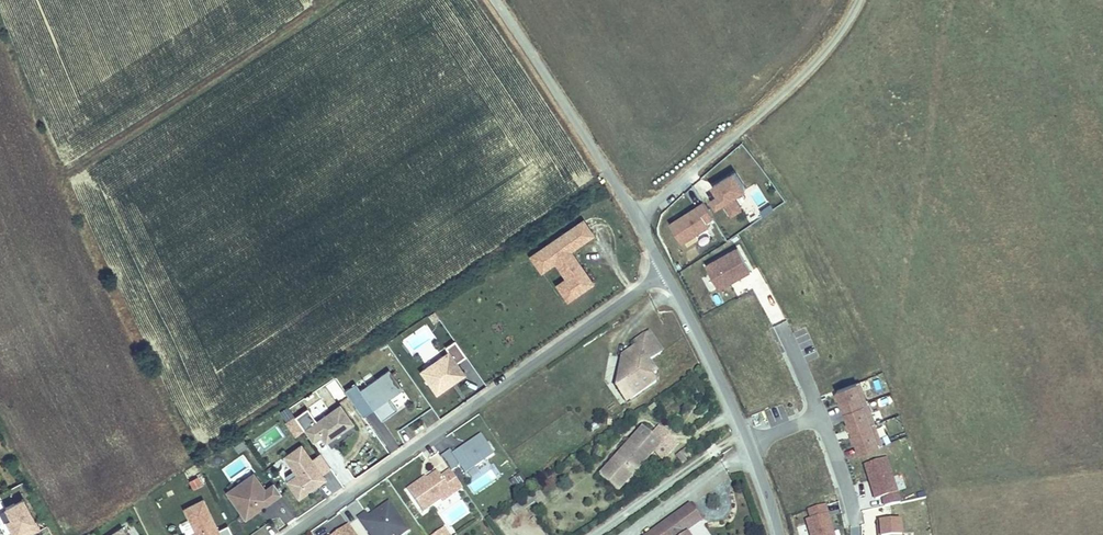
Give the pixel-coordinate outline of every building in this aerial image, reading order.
[(739,193),(751,185),(740,168),(718,182),(722,188),(715,192),(722,204),(729,199),(737,212),(746,206),(739,193)] [(755,184),(747,189),(754,198),(761,193),(755,184)] [(693,189),(685,195),(695,206),(702,199),(693,189)] [(715,223),(712,219),(719,215),(710,200),(676,221),(688,240),(715,223)] [(770,216),(780,208),(777,204),(767,211),(770,216)] [(598,234),(588,219),(576,227),(585,239),(573,247),(575,249),(598,234)] [(575,249),(573,247),(585,239),(576,227),(544,249),(554,265),(560,261),(571,278),(561,284),(572,300),(597,283),(575,249)] [(756,270),(743,247),(711,263),(724,287),(756,270)] [(554,265),(544,249),(535,255),(546,271),(554,265)] [(701,277),(709,292),(717,288),(709,273),(701,277)] [(646,358),(659,348),(646,329),(632,340),(635,344),(637,348),(625,356),(619,355),(615,375),(620,381),(630,395),(653,379),(649,373),(654,369),(646,358)] [(446,384),(457,376),(460,379),(469,373),(460,361),(469,355),(458,339),(449,346),(452,350),(424,371),(440,393),(449,387),(446,384)] [(637,348),(635,344),(619,355),(625,356),(637,348)] [(377,408),(406,388),(392,368),(363,388),(377,408)] [(449,387),(460,379),(457,376),(446,384),(449,387)] [(858,452),(880,445),(859,378),(836,386),(858,452)] [(623,400),(630,395),(620,381),(613,386),(623,400)] [(533,382),(525,386),(530,397),(538,393),(533,382)] [(329,441),(356,422),(343,404),(307,430),(315,442),(324,435),(329,441)] [(306,428),(297,416),(289,422),(298,434),(306,428)] [(640,424),(596,473),(615,489),(658,441),(640,424)] [(499,453),(485,434),(457,453),(454,450),(445,456),(455,470),(455,471),(464,464),(470,473),(499,453)] [(320,484),(328,479),(304,444),(287,456),(300,474),(290,481),(301,497),(312,490),(312,486),(319,482),(320,484)] [(601,457),(605,447),(596,444),(593,454),(601,457)] [(686,448),(675,453),(679,463),(691,458),(686,448)] [(904,503),(891,458),(869,465),(879,500),(886,497),(889,506),(904,503)] [(427,481),(426,479),(411,489),(427,511),(445,499),(446,494),(453,489),(457,494),(467,487),(455,471),(455,470),(445,476),(442,471),(431,479),(427,481)] [(249,490),(262,481),(256,473),(244,482),(249,490)] [(519,473),(510,480),(519,493),(528,486),(519,473)] [(198,477),(188,480),(191,490),(201,486),(198,477)] [(244,482),(229,492),(247,518),(258,509),(257,508),(261,505),(262,507),(283,493),(276,483),(267,490),(262,481),(249,490),(244,482)] [(312,490),(320,484),(319,482),(312,486),(312,490)] [(447,501),(457,494),(453,489),(446,494),(445,499),(447,501)] [(650,534),(675,534),(678,533),(679,534),(702,534),(695,526),(711,515),(700,500),(650,534)] [(393,502),(376,514),(377,516),(374,519),(369,512),(362,518),(374,534),(397,534),(398,534),(399,534),(405,534),(412,530),(393,502)] [(830,527),(833,526),(827,505),(810,509),(812,519),(808,520),(812,534),(835,534),(834,530),(831,531),(830,527)] [(205,513),(186,523),(192,534),(191,534),(216,534),(205,513)] [(905,521),(881,522),(882,534),(885,534),(906,534),(905,521)] [(353,525),(339,534),(360,534),(353,525)] [(444,525),(429,534),(451,534),(444,525)]
